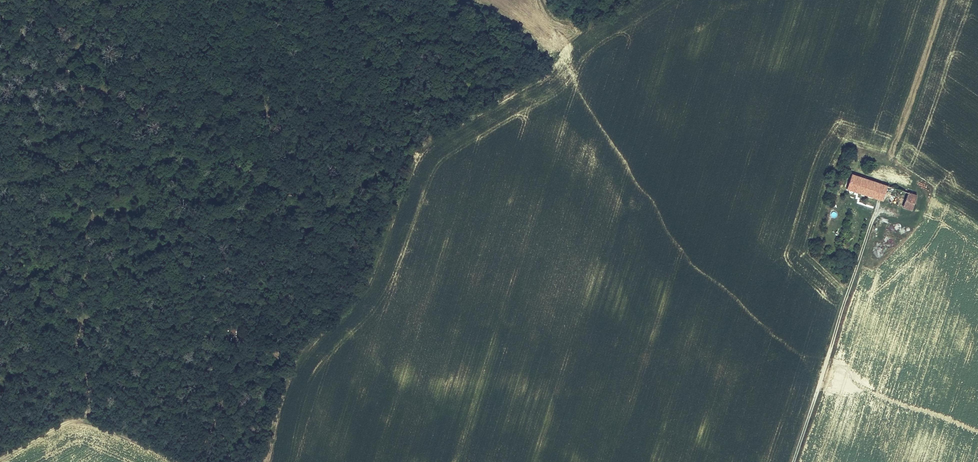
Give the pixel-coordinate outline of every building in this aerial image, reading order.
[(882,183),(854,173),(849,187),(878,197),(882,183)] [(883,199),(888,186),(882,183),(878,197),(883,199)] [(913,209),(917,196),(888,186),(883,199),(913,209)]
